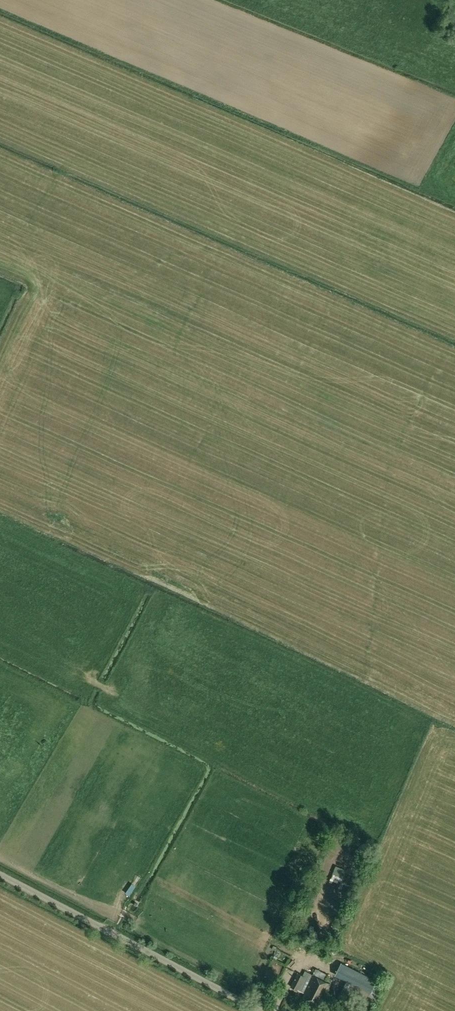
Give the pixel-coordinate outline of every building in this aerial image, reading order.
[(347,980),(341,993),(364,1004),(365,1004),(376,982),(377,981),(341,963),(335,974),(347,980)] [(305,975),(298,971),(290,986),(297,990),(305,993),(303,997),(318,1004),(322,997),(323,998),(330,984),(313,976),(306,972),(305,975)] [(384,986),(376,982),(365,1004),(364,1004),(364,1005),(372,1009),(384,986)]
